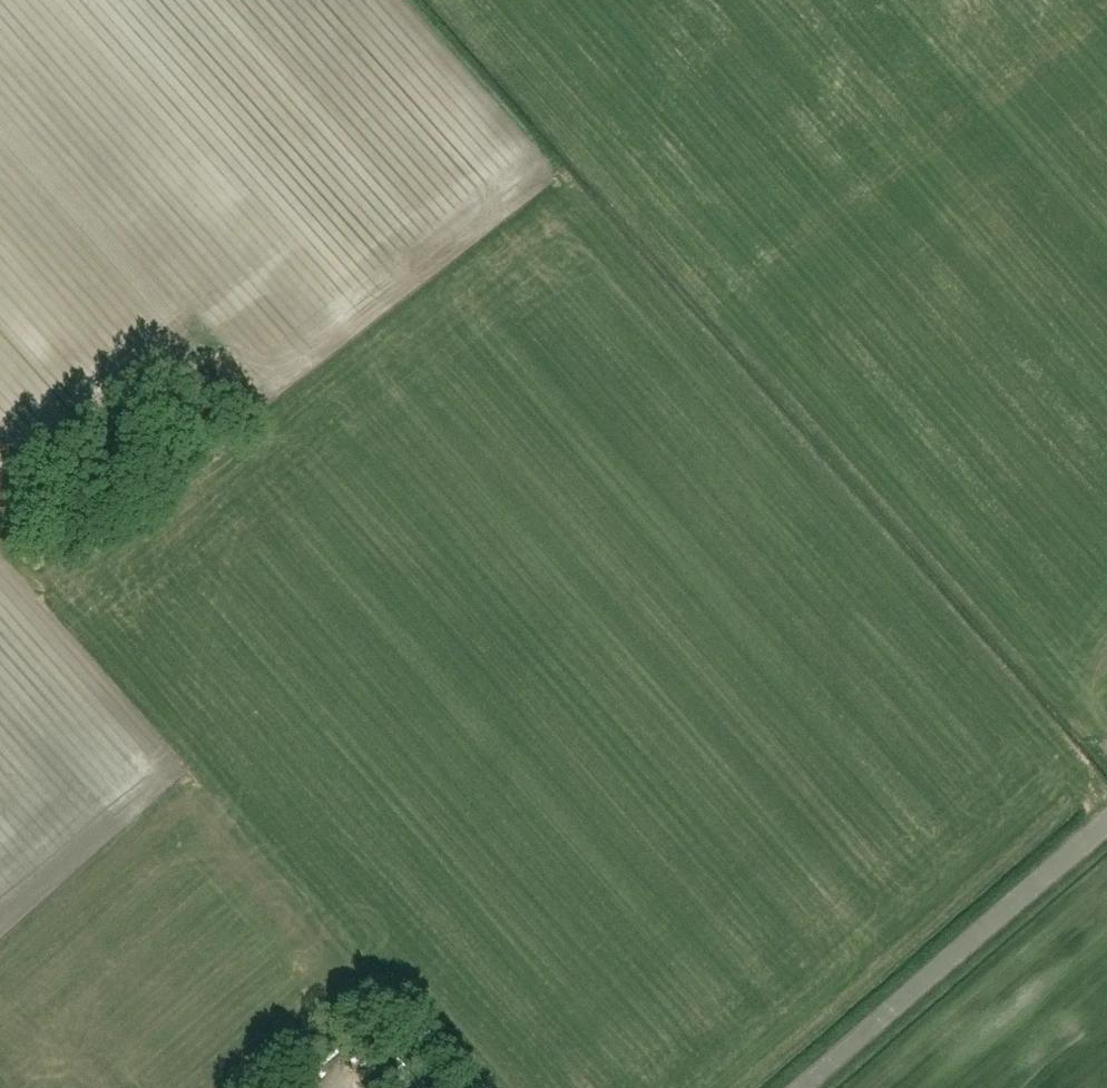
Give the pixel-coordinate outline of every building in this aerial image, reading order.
[(1098,643),(1106,652),(1106,635),(1098,643)] [(366,1052),(351,1066),(364,1080),(379,1066),(366,1052)]
